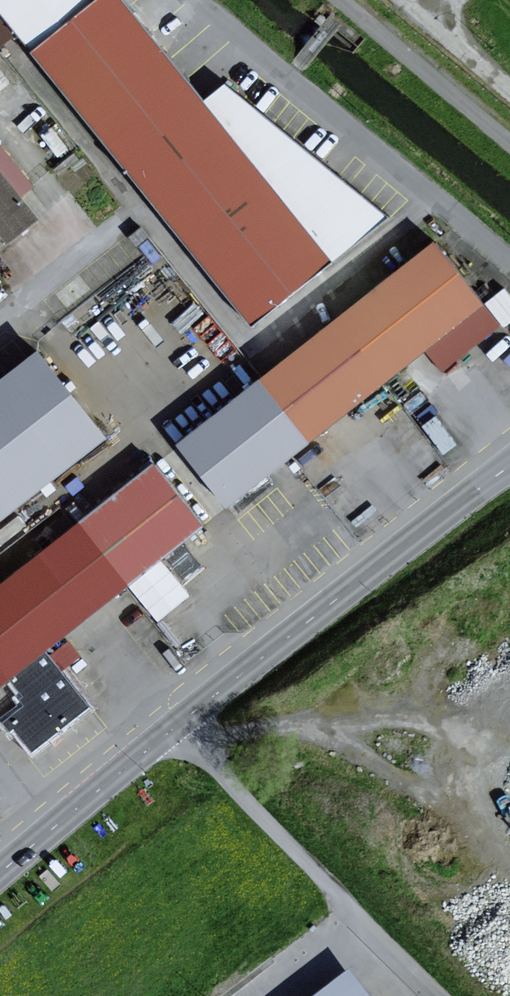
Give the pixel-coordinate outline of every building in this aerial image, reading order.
[(254,327),(333,261),(206,101),(125,0),(95,0),(94,1),(93,0),(0,0),(0,12),(254,327)] [(226,86),(206,101),(333,261),(387,217),(226,86)] [(6,243),(37,218),(29,208),(0,171),(0,236),(6,243)] [(492,329),(473,306),(426,249),(344,317),(390,373),(425,345),(444,368),(492,329)] [(390,373),(344,317),(261,384),(308,441),(390,373)] [(0,382),(0,520),(102,440),(36,354),(0,382)] [(261,384),(180,451),(227,507),(308,441),(261,384)] [(197,527),(151,468),(73,529),(119,587),(197,527)] [(73,529),(0,586),(0,595),(41,648),(119,587),(73,529)] [(41,648),(0,595),(0,680),(41,648)] [(316,995),(362,995),(345,974),(316,995)]
